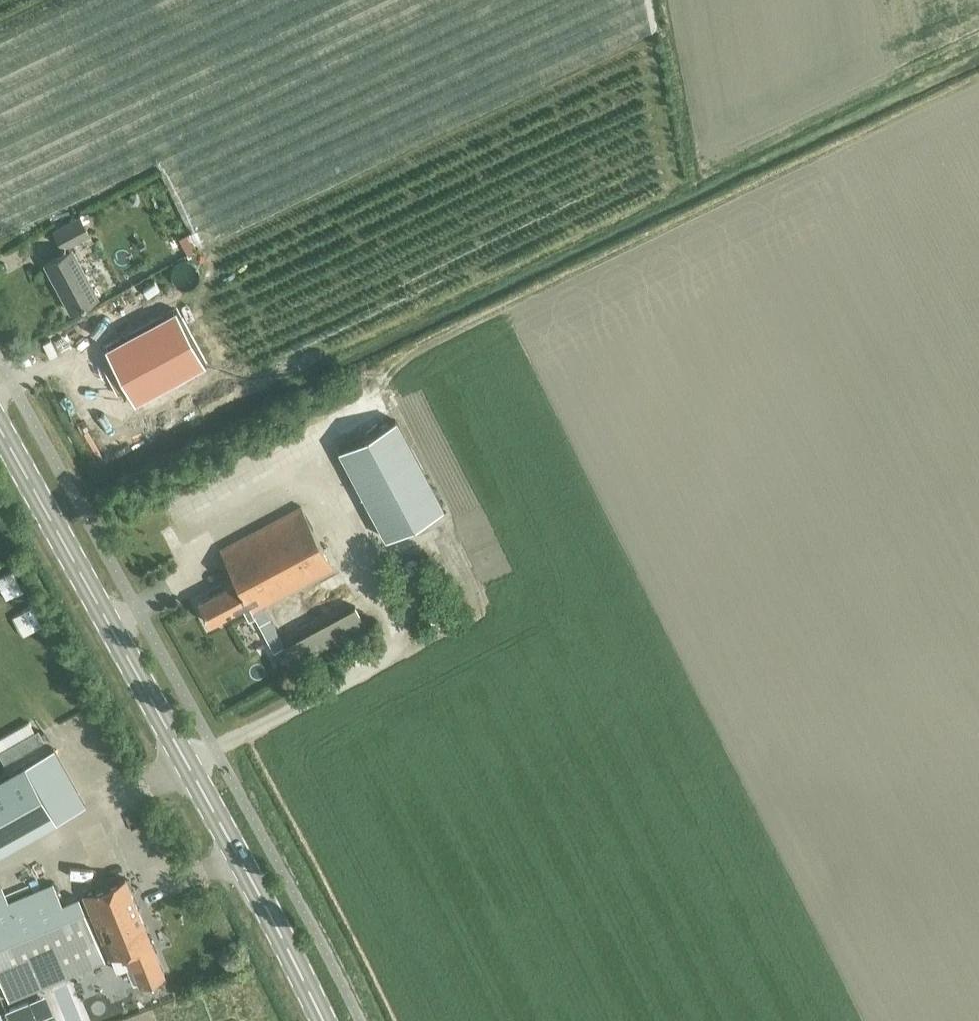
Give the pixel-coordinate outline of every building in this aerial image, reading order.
[(52,232),(62,250),(87,236),(78,219),(52,232)] [(43,266),(68,314),(96,299),(72,251),(43,266)] [(337,451),(384,539),(441,509),(393,421),(337,451)] [(273,652),(282,647),(260,605),(331,567),(299,507),(218,550),(234,582),(196,602),(208,624),(242,606),(249,619),(254,616),(273,652)] [(327,590),(332,604),(363,593),(358,579),(327,590)] [(283,644),(294,664),(366,626),(356,606),(283,644)] [(98,693),(89,698),(96,713),(105,709),(98,693)] [(0,749),(0,755),(4,761),(44,739),(38,728),(0,749)] [(85,804),(53,748),(0,777),(0,851),(85,804)] [(164,972),(124,877),(84,894),(91,911),(110,957),(111,957),(116,969),(123,965),(124,967),(132,964),(139,982),(164,972)] [(104,960),(78,897),(62,903),(52,881),(0,903),(0,981),(8,1000),(104,960)]
